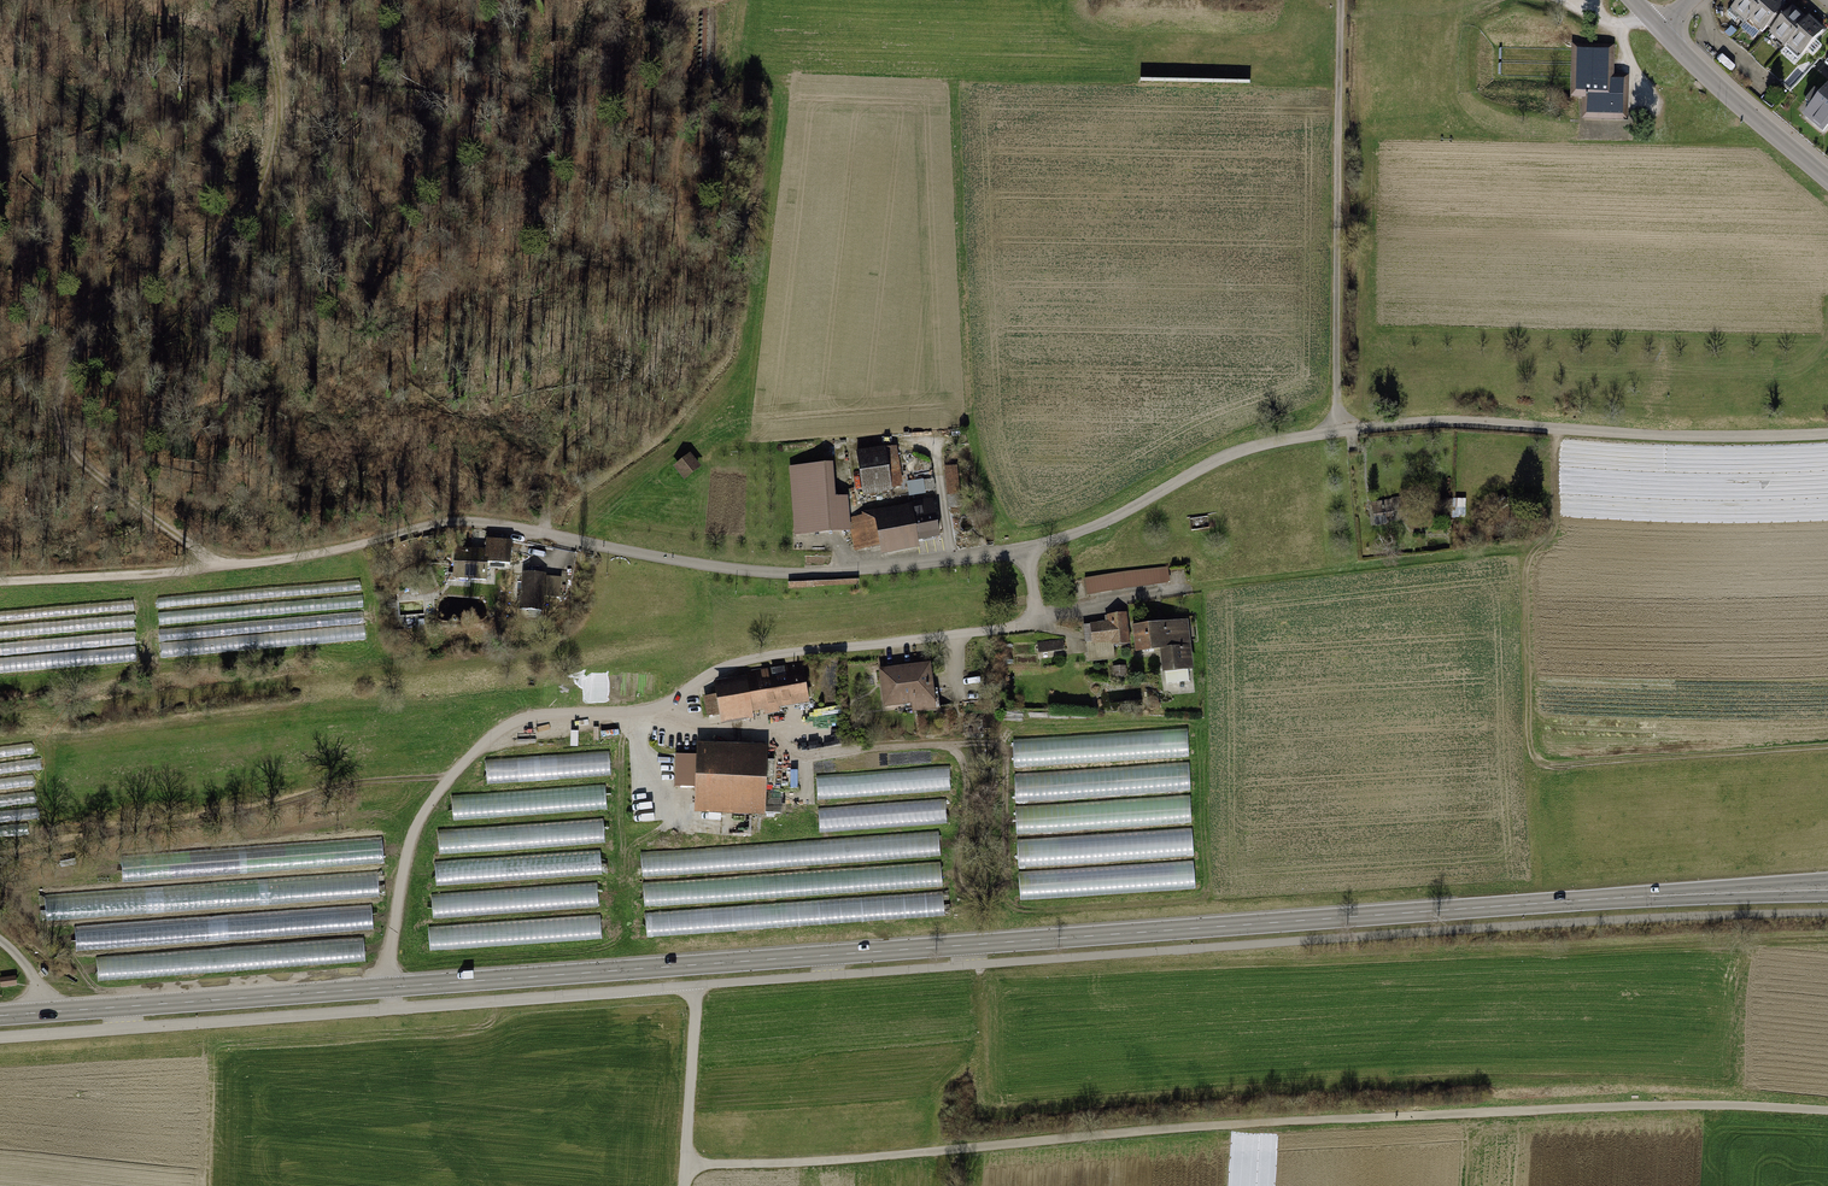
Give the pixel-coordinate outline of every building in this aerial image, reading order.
[(1729,9),(1745,23),(1748,20),(1762,33),(1767,27),(1784,7),(1786,5),(1780,0),(1737,0),(1729,9)] [(1806,18),(1792,6),(1788,10),(1771,30),(1768,33),(1784,47),(1787,44),(1800,56),(1824,30),(1808,15),(1806,18)] [(1788,10),(1784,7),(1767,27),(1771,30),(1788,10)] [(1618,44),(1574,43),(1572,93),(1583,94),(1582,115),(1631,116),(1633,73),(1617,73),(1618,44)] [(1801,115),(1822,133),(1827,127),(1827,128),(1827,84),(1819,94),(1814,89),(1804,101),(1810,105),(1801,115)] [(885,445),(856,450),(863,495),(893,489),(893,487),(901,486),(901,484),(903,483),(898,445),(886,447),(885,445)] [(676,465),(688,478),(703,465),(692,452),(676,465)] [(833,462),(789,466),(795,535),(850,531),(849,517),(848,495),(835,496),(833,462)] [(957,465),(943,466),(947,496),(961,494),(957,465)] [(733,469),(735,493),(747,492),(745,468),(733,469)] [(761,468),(749,469),(749,494),(761,494),(761,468)] [(922,480),(924,491),(935,489),(934,478),(922,480)] [(1406,497),(1372,502),(1375,526),(1388,524),(1387,518),(1393,517),(1393,511),(1407,509),(1406,497)] [(941,537),(933,498),(862,512),(862,514),(849,517),(854,551),(880,545),(882,554),(919,546),(919,540),(941,537)] [(486,550),(456,548),(453,582),(488,584),(490,567),(511,568),(513,542),(487,540),(486,550)] [(1166,565),(1083,576),(1085,591),(1168,581),(1166,565)] [(547,575),(523,573),(520,614),(545,615),(546,599),(561,600),(563,579),(547,578),(547,575)] [(356,580),(153,598),(158,659),(364,640),(356,580)] [(0,611),(0,672),(135,660),(132,600),(0,611)] [(1090,623),(1083,624),(1085,643),(1086,643),(1089,662),(1116,658),(1114,645),(1131,643),(1127,612),(1107,615),(1108,620),(1090,622),(1090,623)] [(1190,619),(1133,625),(1136,652),(1161,651),(1163,673),(1194,667),(1190,619)] [(1063,638),(1037,641),(1039,653),(1064,649),(1063,638)] [(746,675),(712,680),(720,722),(751,716),(751,710),(807,702),(799,660),(746,669),(746,675)] [(887,666),(875,667),(881,706),(907,702),(909,712),(935,709),(929,660),(887,666)] [(1127,665),(1112,666),(1113,677),(1127,676),(1127,665)] [(1184,729),(1009,737),(1011,763),(1186,756),(1184,729)] [(36,741),(0,746),(0,835),(23,832),(21,820),(33,817),(28,787),(39,786),(35,768),(40,768),(36,741)] [(766,742),(696,741),(692,812),(764,815),(766,742)] [(606,749),(478,759),(480,783),(482,794),(447,797),(449,827),(434,829),(438,860),(431,861),(433,892),(427,892),(428,919),(430,947),(598,938),(598,914),(593,883),(592,874),(600,872),(596,850),(595,843),(602,842),(600,817),(602,808),(602,785),(601,776),(610,773),(606,749)] [(948,764),(814,774),(817,839),(633,853),(638,937),(942,914),(935,829),(945,819),(948,764)] [(1184,764),(1011,773),(1012,802),(1185,789),(1184,764)] [(1187,795),(1012,808),(1013,833),(1189,822),(1187,795)] [(1188,828),(1013,839),(1015,866),(1190,855),(1188,828)] [(119,857),(120,881),(381,863),(379,836),(119,857)] [(1192,859),(1015,872),(1016,900),(1194,890),(1192,859)] [(375,871),(41,896),(42,921),(376,896),(375,871)] [(370,904),(72,926),(73,949),(372,929),(370,904)] [(93,956),(95,980),(364,961),(361,937),(93,956)]
